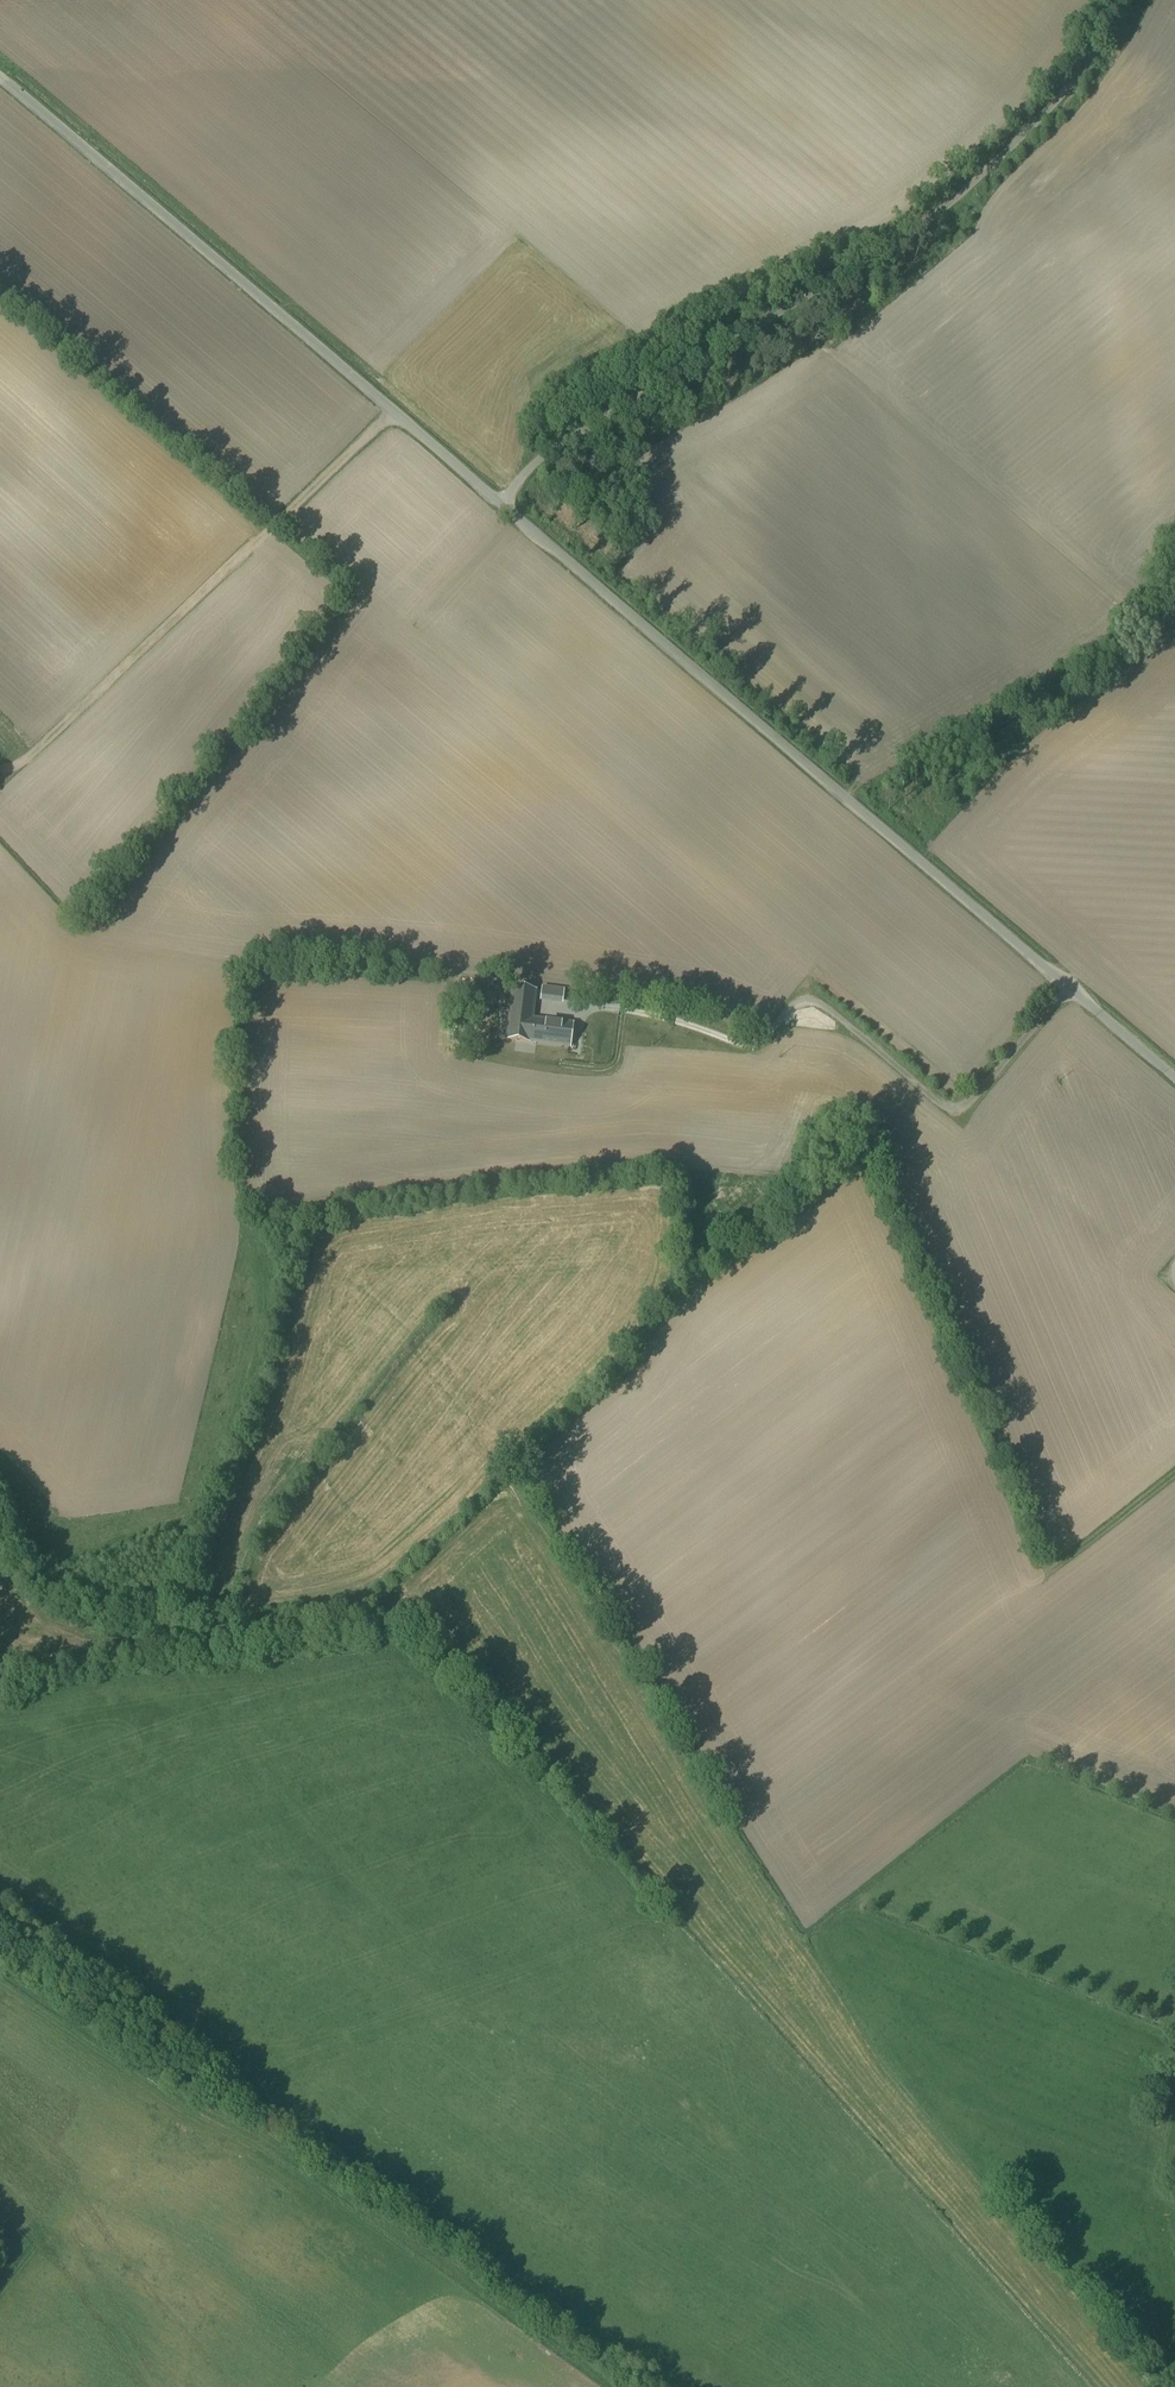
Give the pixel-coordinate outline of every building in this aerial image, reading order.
[(536,982),(512,979),(507,1030),(531,1033),(570,1037),(573,1014),(534,1009),(536,982)]
